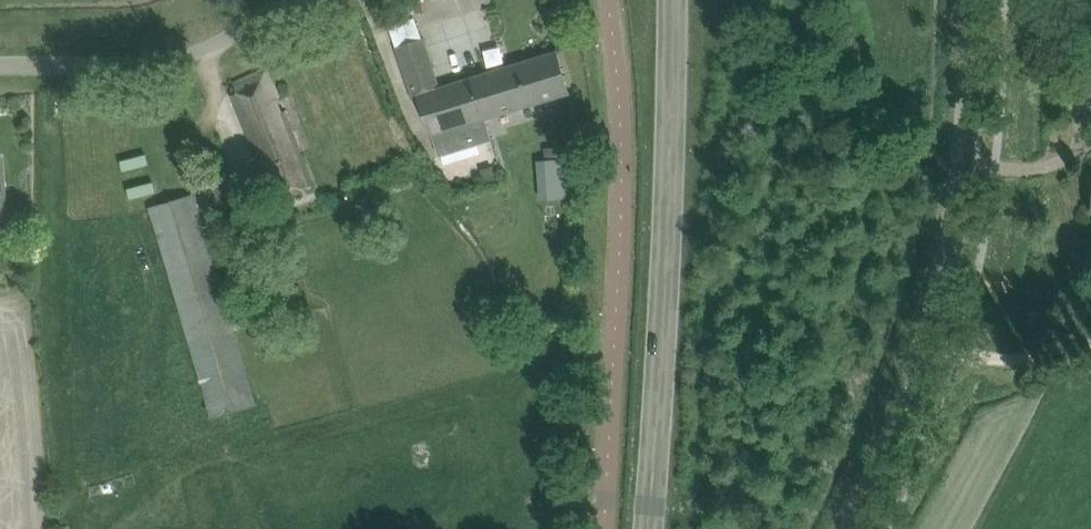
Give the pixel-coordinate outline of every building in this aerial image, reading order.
[(425,38),(397,47),(414,97),(418,96),(432,133),(433,132),(441,153),(494,136),(488,117),(569,91),(557,52),(440,88),(425,38)] [(232,95),(276,199),(314,184),(287,113),(288,113),(287,109),(285,110),(282,111),(276,99),(280,97),(267,68),(234,82),(238,92),(232,95)] [(493,166),(481,170),(485,183),(497,179),(493,166)] [(563,167),(542,169),(543,181),(551,180),(564,179),(563,167)] [(213,186),(229,223),(245,216),(230,179),(213,186)] [(194,193),(150,206),(157,227),(212,416),(255,403),(234,332),(227,306),(218,276),(203,226),(194,193)] [(238,271),(243,294),(280,285),(275,263),(238,271)]
